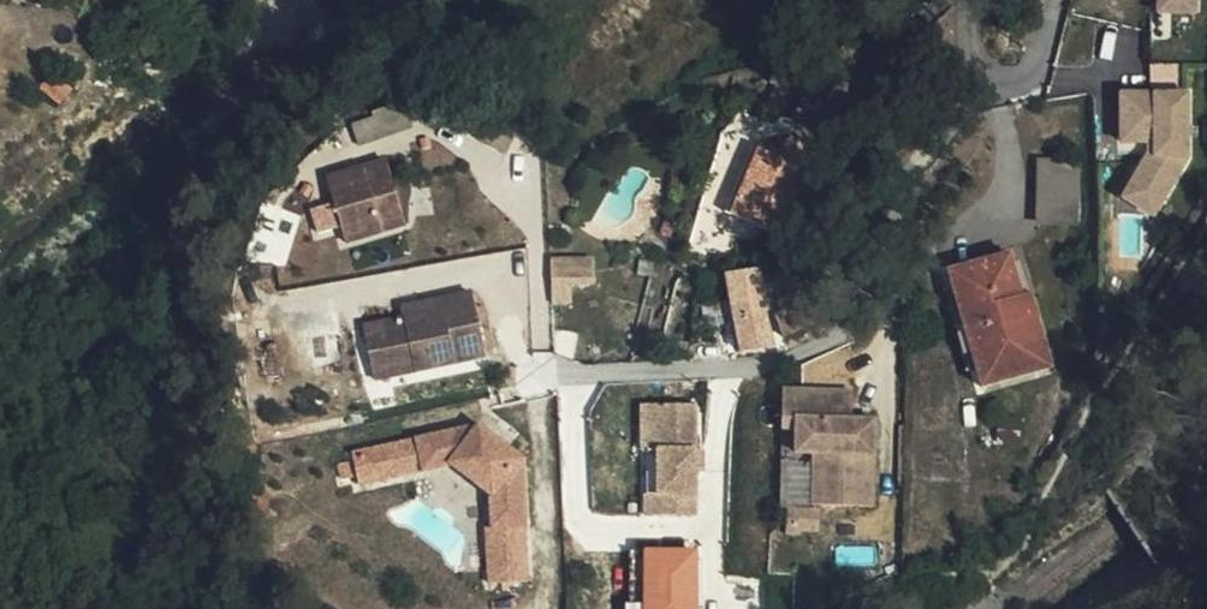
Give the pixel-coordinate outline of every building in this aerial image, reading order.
[(1185,162),(1183,99),(1117,102),(1119,149),(1147,148),(1147,160),(1131,190),(1161,206),(1185,162)] [(404,100),(401,100),(374,110),(376,114),(352,124),(359,141),(411,122),(404,100)] [(50,129),(41,121),(33,130),(42,138),(50,129)] [(788,185),(792,187),(813,141),(794,132),(784,151),(756,138),(726,203),(731,205),(763,220),(774,225),(783,206),(779,204),(788,185)] [(388,157),(364,163),(365,170),(329,181),(334,198),(312,206),(320,229),(342,221),(342,223),(378,211),(382,226),(406,218),(388,157)] [(1072,223),(1073,157),(1036,157),(1036,224),(1072,223)] [(365,170),(364,163),(328,175),(329,181),(365,170)] [(783,206),(792,187),(788,185),(779,204),(783,206)] [(1161,206),(1131,190),(1123,205),(1153,222),(1161,206)] [(763,220),(731,205),(723,223),(755,237),(763,220)] [(346,236),(382,226),(378,211),(342,223),(346,236)] [(654,268),(656,253),(642,251),(640,266),(654,268)] [(976,398),(1047,378),(1027,308),(1017,310),(1003,261),(942,278),(976,398)] [(765,301),(759,262),(726,266),(729,293),(732,305),(763,302),(765,301)] [(596,265),(554,267),(556,309),(575,308),(574,290),(597,289),(596,265)] [(474,287),(423,297),(425,308),(405,311),(364,320),(372,358),(413,350),(416,365),(487,350),(474,287)] [(799,322),(830,305),(826,294),(817,297),(814,292),(776,307),(773,308),(783,329),(799,322)] [(702,310),(710,309),(710,298),(724,294),(723,293),(700,298),(702,310)] [(710,298),(710,309),(722,306),(722,301),(724,299),(724,294),(710,298)] [(425,308),(423,297),(403,301),(405,311),(425,308)] [(739,342),(772,337),(764,308),(763,302),(732,305),(739,342)] [(375,373),(416,365),(413,350),(372,358),(375,373)] [(796,459),(799,459),(800,427),(801,395),(782,394),(782,425),(797,424),(797,434),(796,459)] [(800,427),(799,459),(814,460),(812,511),(873,512),(871,510),(875,425),(851,424),(852,397),(801,395),(800,427)] [(649,474),(649,408),(633,409),(633,455),(637,455),(637,473),(649,474)] [(685,475),(685,455),(685,408),(649,408),(649,474),(637,473),(637,520),(685,519),(685,475)] [(782,434),(797,434),(797,424),(782,425),(782,434)] [(480,431),(353,457),(359,487),(453,468),(492,499),(493,532),(486,532),(488,589),(526,587),(522,464),(480,431)] [(645,608),(700,608),(700,547),(644,547),(645,608)]
